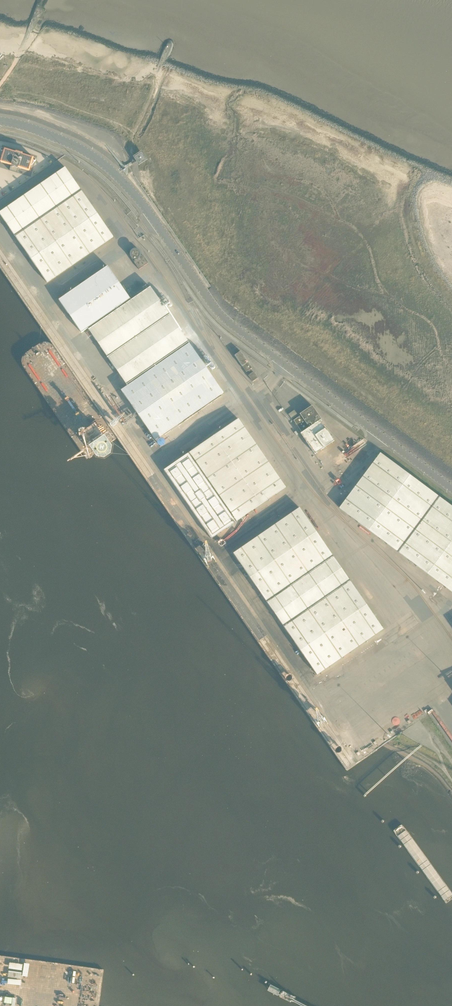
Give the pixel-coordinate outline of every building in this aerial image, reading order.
[(32,158),(4,149),(0,162),(11,165),(9,170),(16,172),(18,167),(28,170),(32,158)] [(138,164),(145,159),(141,153),(134,157),(138,164)] [(46,283),(112,237),(64,167),(0,212),(0,216),(46,283)] [(137,249),(135,248),(132,249),(131,250),(129,252),(129,253),(127,252),(138,269),(148,263),(142,255),(140,255),(140,254),(139,250),(137,249)] [(58,300),(81,333),(87,328),(129,299),(107,266),(58,300)] [(87,328),(107,357),(169,314),(149,286),(129,299),(87,328)] [(189,343),(169,314),(107,357),(127,386),(189,343)] [(120,390),(155,440),(223,393),(189,343),(127,386),(120,390)] [(234,355),(246,372),(252,368),(240,351),(234,355)] [(253,372),(248,375),(253,382),(258,378),(253,372)] [(300,433),(315,454),(334,441),(320,421),(321,420),(312,406),(299,414),(300,415),(298,417),(293,420),(302,432),(300,433)] [(293,420),(298,417),(294,410),(288,415),(292,421),(293,420)] [(211,539),(234,523),(285,487),(238,419),(163,470),(211,539)] [(381,453),(340,508),(451,592),(451,506),(381,453)] [(233,553),(317,675),(383,629),(299,508),(233,553)]
